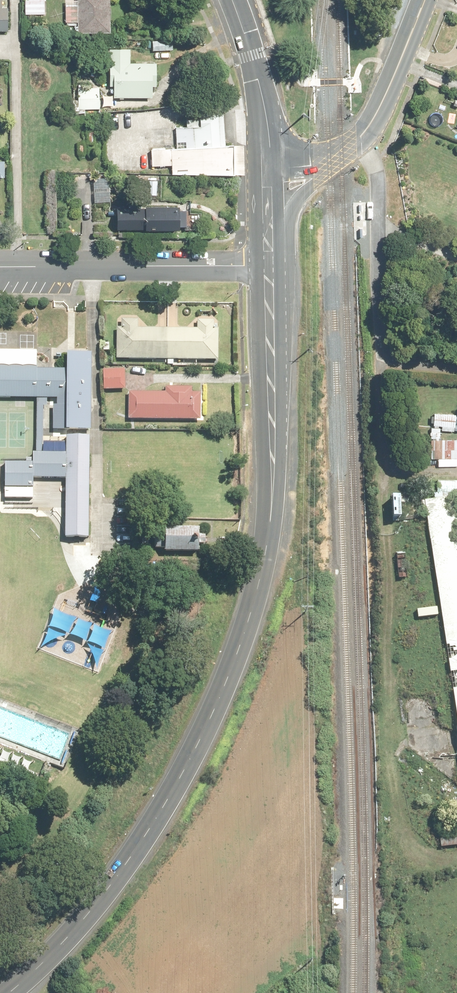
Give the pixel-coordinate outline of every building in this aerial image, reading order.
[(43,0),(22,0),(23,0),(24,15),(43,14),(43,0)] [(76,33),(108,33),(108,0),(76,0),(65,0),(63,0),(64,23),(65,23),(65,26),(45,26),(45,35),(65,34),(65,26),(76,26),(76,33)] [(171,41),(151,41),(151,52),(171,51),(171,41)] [(111,98),(149,98),(149,86),(153,86),(153,63),(127,63),(127,49),(107,49),(107,86),(111,86),(111,98)] [(76,88),(77,110),(98,109),(97,87),(76,88)] [(242,145),(236,145),(224,146),(223,132),(216,132),(215,113),(197,114),(197,120),(184,120),(184,127),(174,128),(175,149),(149,151),(150,167),(170,166),(170,174),(234,175),(243,175),(243,162),(242,145)] [(107,178),(92,179),(92,190),(108,188),(107,178)] [(108,192),(92,193),(92,203),(109,202),(108,192)] [(183,225),(183,211),(175,210),(175,207),(141,207),(141,209),(138,209),(114,209),(114,230),(176,231),(176,227),(183,227),(183,231),(188,231),(188,226),(183,225)] [(216,360),(216,343),(216,329),(211,329),(212,321),(195,321),(195,329),(177,329),(158,329),(136,328),(136,320),(119,320),(119,328),(117,328),(115,328),(115,359),(156,360),(164,360),(169,360),(181,360),(216,360)] [(68,353),(63,353),(63,370),(34,369),(34,366),(0,366),(0,399),(35,399),(35,453),(31,453),(31,464),(27,464),(27,460),(24,460),(24,463),(2,463),(1,469),(0,469),(0,474),(2,474),(2,488),(29,488),(29,479),(62,479),(62,539),(73,538),(85,539),(86,439),(63,439),(63,455),(41,455),(41,406),(44,407),(45,399),(63,399),(63,431),(88,431),(88,353),(87,353),(68,353)] [(124,386),(123,374),(123,370),(101,371),(101,391),(124,390),(124,386)] [(172,388),(170,388),(163,387),(163,393),(144,392),(131,392),(126,392),(126,420),(198,421),(198,414),(202,414),(202,396),(200,396),(199,396),(199,393),(190,392),(190,388),(172,388)] [(453,426),(454,419),(454,416),(432,414),(432,426),(433,426),(433,429),(437,429),(437,427),(453,428),(453,426)] [(429,439),(428,459),(456,459),(456,439),(429,439)] [(432,495),(433,500),(419,501),(421,513),(424,512),(438,605),(456,739),(455,739),(456,752),(456,532),(452,499),(456,498),(456,483),(436,484),(435,494),(432,495)] [(202,541),(202,539),(202,537),(194,537),(194,529),(161,529),(161,532),(151,532),(151,536),(140,535),(140,545),(151,545),(151,549),(161,549),(160,553),(195,553),(195,545),(202,545),(202,543),(202,541)]
